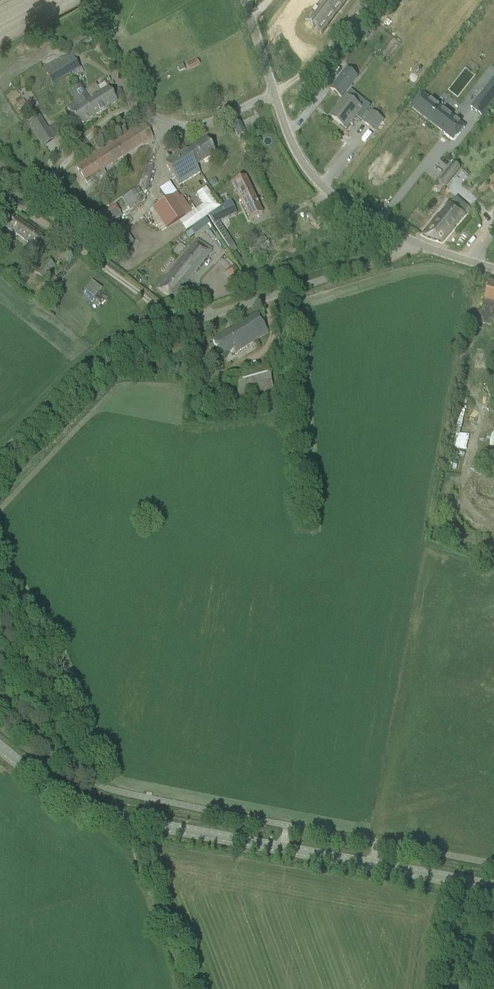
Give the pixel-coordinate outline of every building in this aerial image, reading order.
[(307,22),(321,33),(320,34),(321,35),(329,26),(327,24),(346,0),(325,0),(317,10),(316,9),(315,10),(316,11),(314,14),(313,13),(312,14),(313,15),(307,22)] [(45,70),(44,70),(52,83),(58,79),(59,80),(79,69),(73,60),(78,57),(73,50),(45,66),(45,67),(44,68),(45,70)] [(189,70),(200,65),(197,58),(186,63),(189,70)] [(345,73),(344,73),(331,90),(341,98),(355,81),(354,80),(345,73)] [(80,104),(69,111),(78,126),(117,102),(107,87),(100,91),(95,84),(83,92),(79,86),(71,91),(80,104)] [(468,112),(479,120),(493,101),(493,86),(491,84),(468,112)] [(330,116),(333,119),(346,129),(356,116),(356,117),(362,109),(346,96),(334,111),(330,116)] [(419,100),(409,113),(450,146),(461,133),(419,100)] [(363,122),(374,131),(383,120),(371,111),(363,122)] [(55,140),(39,116),(28,123),(44,147),(55,140)] [(245,134),(239,122),(232,125),(238,137),(245,134)] [(103,169),(153,137),(144,123),(76,167),(88,186),(106,174),(103,169)] [(206,140),(187,152),(196,167),(215,155),(206,140)] [(187,152),(186,149),(165,163),(179,186),(200,173),(196,167),(187,152)] [(453,163),(446,173),(452,178),(460,168),(453,163)] [(245,177),(231,183),(249,220),(262,214),(245,177)] [(122,198),(130,210),(143,201),(140,196),(142,195),(137,187),(122,198)] [(149,212),(162,232),(192,212),(182,198),(181,199),(176,192),(149,211),(149,212)] [(220,207),(213,198),(210,193),(200,199),(204,204),(187,216),(194,225),(211,213),(211,212),(220,207)] [(442,242),(464,216),(467,212),(461,207),(458,210),(451,205),(448,202),(423,235),(428,238),(442,242)] [(104,213),(108,218),(119,211),(116,205),(104,213)] [(2,224),(38,249),(45,239),(46,240),(46,239),(10,213),(2,224)] [(134,243),(127,233),(122,236),(129,246),(134,243)] [(157,288),(171,300),(212,249),(198,238),(157,288)] [(172,253),(177,257),(185,247),(181,243),(172,253)] [(42,279),(56,266),(49,259),(35,272),(42,279)] [(225,273),(236,288),(245,282),(234,267),(225,273)] [(489,282),(477,323),(489,326),(493,309),(493,284),(489,282)] [(87,293),(93,298),(101,289),(95,284),(87,293)] [(211,341),(221,357),(233,350),(234,352),(267,332),(256,314),(211,341)] [(165,346),(166,355),(189,352),(188,343),(165,346)] [(224,377),(232,407),(274,396),(266,366),(224,377)]
